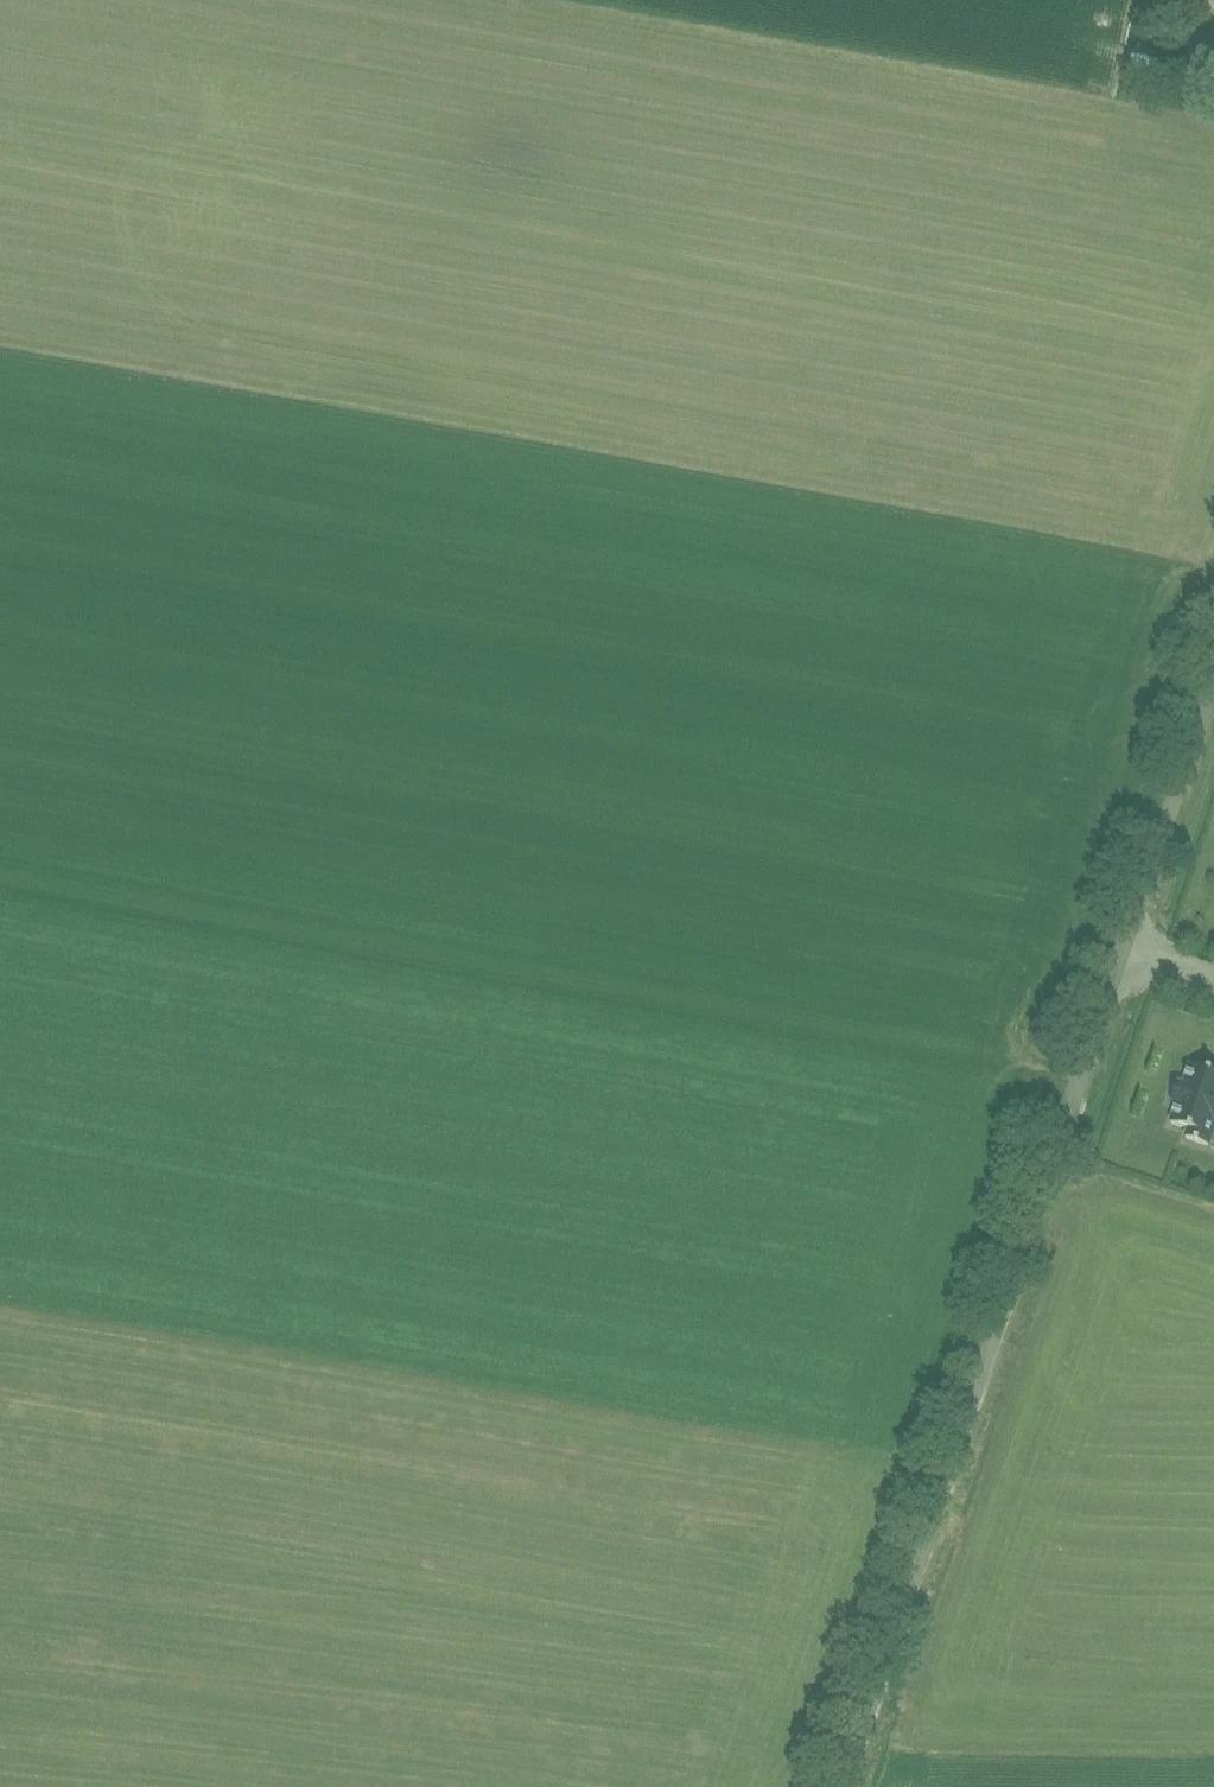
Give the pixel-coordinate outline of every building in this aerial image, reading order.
[(1213,1125),(1213,1074),(1191,1066),(1184,1086),(1177,1084),(1172,1101),(1179,1103),(1172,1123),(1190,1129),(1187,1138),(1207,1145),(1213,1125)]
